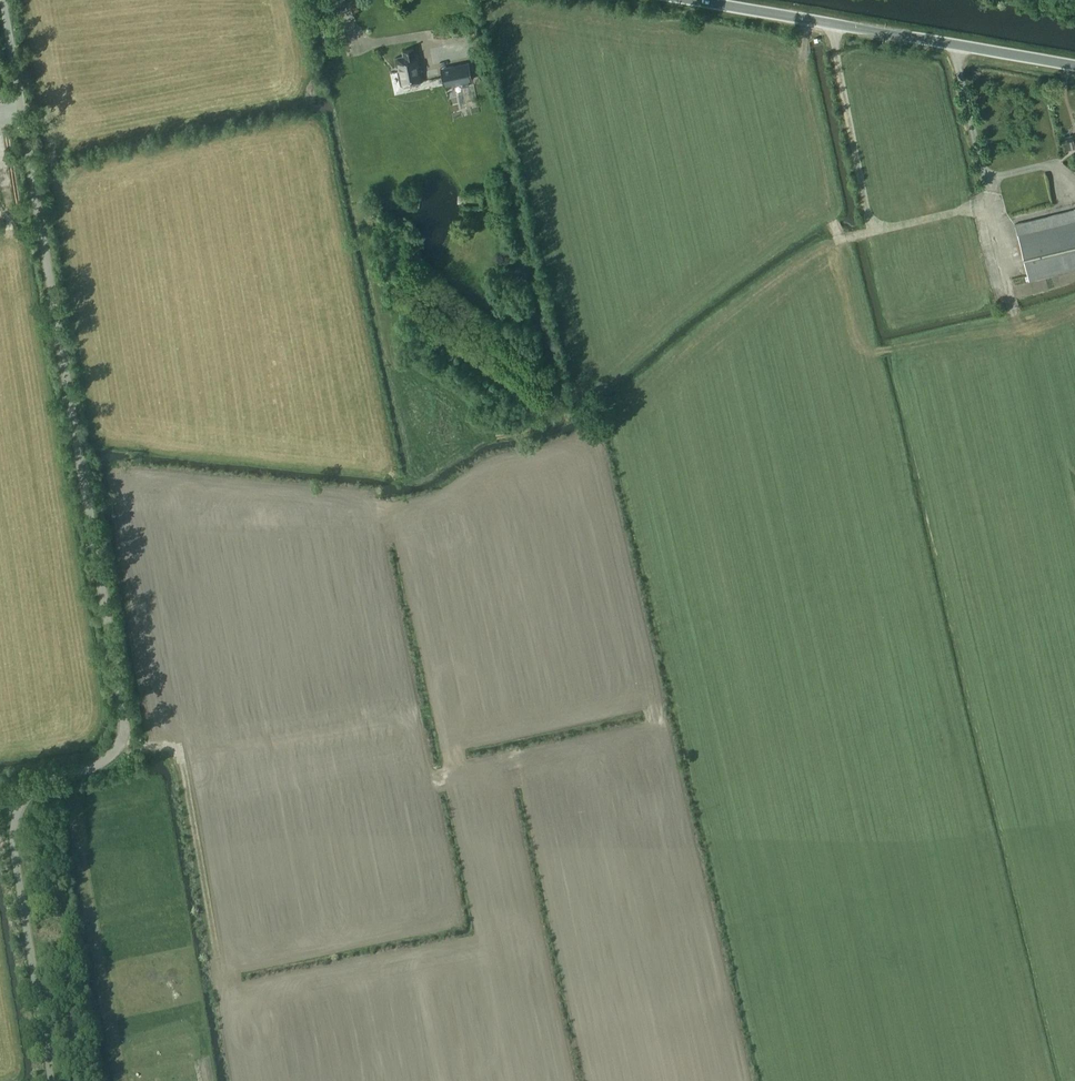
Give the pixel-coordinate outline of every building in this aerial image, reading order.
[(396,57),(402,85),(423,81),(417,52),(415,53),(414,47),(403,50),(404,55),(396,57)] [(441,68),(444,84),(473,78),(469,62),(441,68)] [(452,102),(456,117),(480,111),(477,96),(468,98),(467,95),(463,96),(464,99),(452,102)] [(1029,279),(1074,268),(1074,207),(1074,208),(1074,209),(1015,223),(1029,279)]
